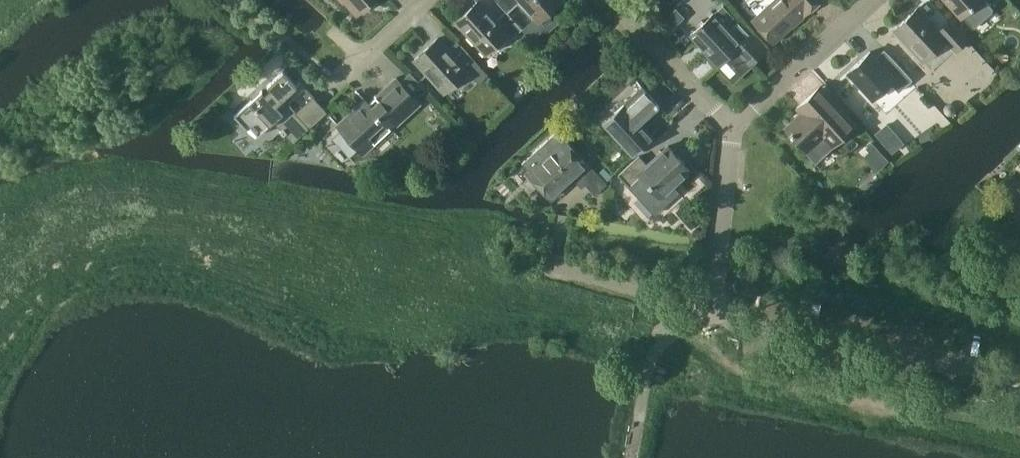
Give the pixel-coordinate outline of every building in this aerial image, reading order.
[(343,2),(345,0),(357,13),(372,0),(341,0),(343,2)] [(507,12),(506,11),(497,19),(480,0),(479,0),(456,21),(485,54),(509,32),(513,37),(522,29),(507,12)] [(506,11),(507,12),(516,4),(515,2),(517,0),(497,0),(496,0),(506,11)] [(535,18),(544,10),(547,13),(561,0),(518,0),(535,18)] [(814,4),(818,0),(774,0),(753,19),(773,42),(814,4)] [(962,16),(971,26),(992,6),(986,0),(947,0),(962,16)] [(939,30),(918,7),(894,29),(923,60),(946,40),(956,50),(967,40),(950,21),(939,30)] [(675,8),(657,25),(665,35),(684,17),(675,8)] [(764,50),(749,33),(727,10),(719,18),(713,12),(690,33),(718,63),(727,55),(732,61),(731,63),(734,66),(736,65),(741,71),(764,50)] [(414,59),(433,80),(444,92),(467,71),(478,83),(488,74),(461,45),(452,53),(438,37),(414,59)] [(848,71),(855,80),(873,99),(890,83),(898,92),(912,79),(889,54),(880,62),(870,51),(848,71)] [(300,90),(297,86),(283,70),(267,85),(270,88),(265,93),(262,89),(235,114),(232,111),(217,125),(237,147),(251,134),(258,142),(277,125),(296,146),(313,131),(300,116),(318,100),(304,86),(300,90)] [(396,77),(393,80),(368,103),(364,99),(337,124),(342,129),(332,137),(349,156),(359,148),(363,152),(374,143),(375,144),(419,103),(396,77)] [(659,105),(643,86),(603,123),(633,156),(654,136),(641,122),(659,105)] [(856,124),(835,102),(820,86),(797,107),(801,112),(785,127),(807,151),(823,136),(832,146),(856,124)] [(887,122),(874,133),(891,152),(904,141),(887,122)] [(564,140),(563,141),(555,132),(522,162),(530,171),(529,172),(551,196),(586,164),(564,140)] [(879,166),(890,155),(873,138),(862,148),(879,166)] [(618,175),(629,186),(654,214),(678,192),(672,185),(689,169),(668,145),(647,165),(639,156),(618,175)] [(595,194),(607,183),(597,173),(585,184),(595,194)] [(1002,192),(993,200),(1004,212),(1013,204),(1002,192)]
